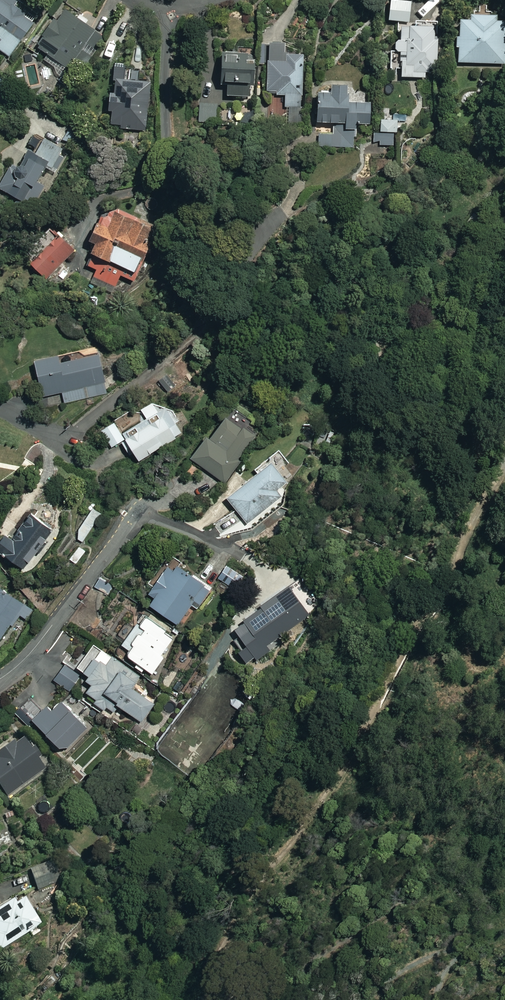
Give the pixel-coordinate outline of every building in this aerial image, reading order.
[(22,0),(0,0),(0,39),(2,40),(0,43),(0,49),(11,57),(26,37),(37,22),(18,8),(23,1),(22,0)] [(78,11),(86,0),(64,0),(78,11)] [(389,18),(409,20),(411,0),(391,0),(389,18)] [(66,68),(69,70),(76,56),(96,17),(83,10),(80,16),(67,10),(60,22),(53,18),(38,45),(36,51),(45,56),(43,61),(48,63),(41,76),(54,83),(57,77),(61,78),(66,68)] [(456,36),(455,47),(459,47),(459,62),(504,64),(504,46),(504,21),(496,21),(496,15),(471,14),(470,19),(460,19),(460,36),(456,36)] [(401,32),(401,39),(397,42),(396,46),(397,50),(401,53),(400,77),(435,78),(437,22),(399,21),(398,32),(401,32)] [(286,44),(270,43),(268,93),(286,94),(285,106),(301,107),(304,50),(285,49),(286,44)] [(255,52),(223,51),(222,84),(228,84),(227,96),(249,96),(250,83),(254,84),(255,52)] [(130,66),(115,65),(114,92),(110,92),(109,124),(121,124),(121,129),(147,130),(149,81),(130,81),(130,66)] [(348,85),(332,84),(331,92),(319,92),(317,122),(334,123),(334,134),(319,134),(319,146),(325,146),(354,147),(355,121),(370,121),(371,103),(348,102),(348,85)] [(382,117),(381,133),(373,133),(372,142),(380,143),(380,145),(393,145),(394,131),(398,131),(398,118),(382,117)] [(45,139),(37,152),(30,149),(16,173),(10,169),(0,186),(0,188),(24,202),(45,165),(52,169),(63,149),(45,139)] [(112,217),(101,213),(91,240),(96,242),(87,265),(97,269),(94,277),(117,286),(121,275),(135,281),(149,245),(147,243),(154,224),(115,208),(112,217)] [(54,271),(74,253),(58,235),(29,262),(45,279),(54,271)] [(66,271),(54,271),(54,281),(66,281),(66,271)] [(108,393),(99,354),(62,361),(61,355),(35,360),(43,396),(62,392),(64,402),(108,393)] [(159,413),(153,402),(141,409),(147,419),(123,434),(139,460),(182,433),(176,423),(179,421),(170,406),(159,413)] [(242,413),(235,422),(227,416),(210,439),(207,437),(191,458),(225,482),(240,461),(238,459),(254,436),(244,429),(251,419),(242,413)] [(308,418),(299,414),(291,431),(300,435),(308,418)] [(124,439),(114,422),(102,430),(110,443),(112,446),(124,439)] [(309,457),(300,448),(292,457),(301,466),(309,457)] [(290,484),(269,458),(256,468),(259,472),(227,498),(248,524),(282,497),(279,493),(290,484)] [(102,514),(94,508),(79,530),(86,536),(102,514)] [(32,512),(10,538),(5,534),(0,541),(0,550),(23,569),(54,530),(32,512)] [(166,563),(169,565),(149,593),(155,598),(150,605),(178,624),(192,604),(197,608),(211,589),(179,567),(182,563),(171,555),(166,563)] [(310,613),(289,585),(234,628),(257,659),(270,649),(268,646),(310,613)] [(0,586),(0,639),(20,614),(26,619),(34,609),(11,591),(9,594),(0,586)] [(178,639),(144,615),(122,644),(130,650),(127,655),(152,674),(178,639)] [(140,677),(94,644),(77,668),(89,676),(86,679),(92,684),(87,692),(97,699),(94,703),(111,715),(118,705),(141,721),(154,702),(132,687),(140,677)] [(80,677),(65,665),(54,679),(70,691),(80,677)] [(63,701),(54,710),(48,704),(33,719),(64,750),(88,726),(63,701)] [(50,768),(48,765),(24,733),(0,750),(0,787),(9,799),(50,768)] [(56,882),(47,861),(30,868),(38,889),(56,882)] [(25,897),(15,903),(13,899),(0,907),(0,949),(42,924),(25,897)]
